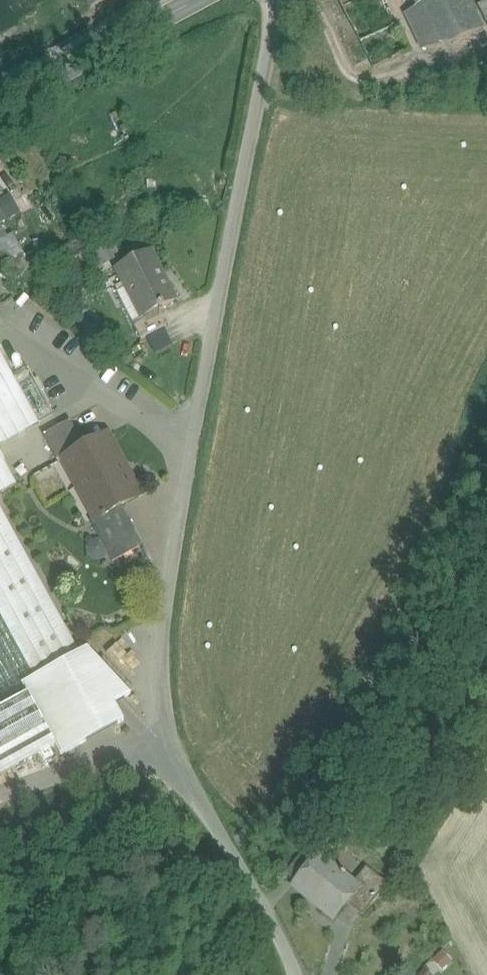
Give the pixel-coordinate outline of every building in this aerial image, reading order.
[(92,11),(111,0),(86,0),(92,11)] [(418,9),(407,15),(423,49),(453,45),(483,30),(468,0),(413,0),(418,9)] [(478,6),(486,24),(486,1),(478,6)] [(1,270),(22,259),(9,236),(5,238),(0,229),(0,268),(1,270)] [(65,232),(48,242),(60,260),(76,249),(65,232)] [(150,251),(116,268),(144,322),(160,315),(157,310),(159,309),(159,310),(163,308),(163,307),(175,301),(150,251)] [(144,322),(134,327),(141,340),(166,328),(160,315),(144,322)] [(16,381),(0,351),(0,426),(8,441),(40,424),(39,422),(54,414),(31,373),(16,381)] [(70,420),(43,435),(58,463),(64,460),(63,459),(85,447),(70,420)] [(141,496),(107,435),(85,447),(63,459),(64,460),(96,518),(96,520),(122,506),(141,496)] [(0,453),(0,494),(17,484),(0,453)] [(80,653),(0,506),(0,697),(80,653)] [(122,506),(96,520),(96,518),(90,521),(112,562),(143,545),(122,506)] [(0,710),(0,745),(1,748),(44,724),(28,694),(0,710)] [(50,748),(42,752),(46,759),(54,754),(50,748)] [(343,873),(319,854),(312,863),(299,879),(294,885),(335,918),(347,903),(360,887),(354,883),(345,876),(347,874),(344,872),(343,873)] [(290,871),(299,879),(312,863),(302,856),(290,871)] [(388,884),(367,867),(354,883),(360,887),(347,903),(363,916),(388,884)]
